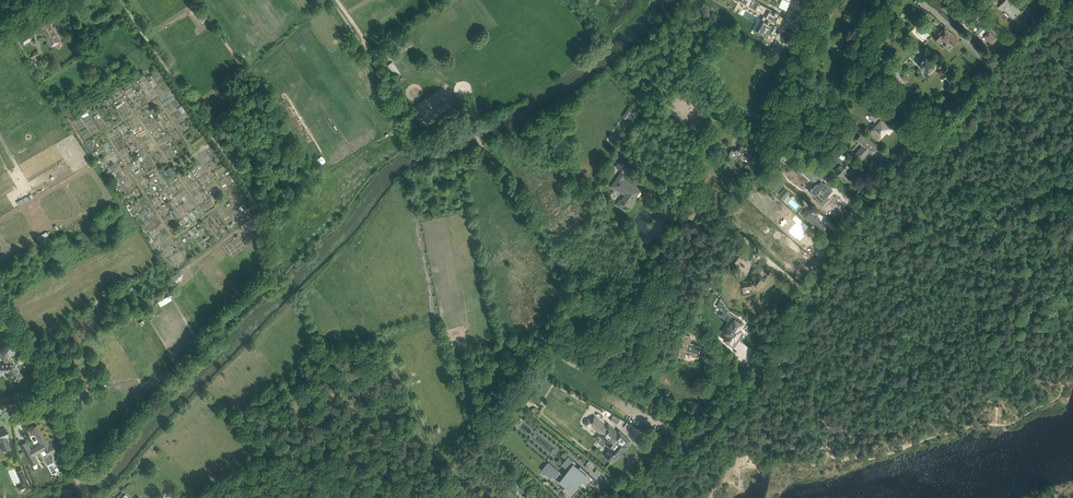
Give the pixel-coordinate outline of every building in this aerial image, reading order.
[(779,6),(786,9),(788,5),(790,1),(790,0),(782,0),(779,6)] [(927,4),(938,11),(943,4),(937,0),(930,0),(927,4)] [(1001,4),(1008,11),(1005,13),(1008,16),(1010,14),(1014,17),(1020,10),(1016,7),(1017,6),(1011,0),(1005,0),(1001,4)] [(947,14),(950,9),(944,4),(940,9),(947,14)] [(761,19),(754,32),(760,35),(761,34),(762,33),(763,34),(763,35),(763,36),(770,40),(773,35),(767,32),(768,29),(769,30),(772,25),(769,24),(771,20),(774,21),(773,21),(781,25),(785,18),(779,15),(779,13),(775,11),(775,13),(773,12),(772,13),(766,10),(764,15),(761,19)] [(52,47),(60,42),(47,17),(38,22),(52,47)] [(887,23),(884,27),(889,31),(892,27),(887,23)] [(977,31),(979,33),(983,37),(984,36),(991,43),(997,37),(992,32),(994,30),(983,24),(977,31)] [(934,37),(938,41),(941,38),(942,40),(943,40),(947,43),(945,45),(948,47),(952,44),(953,45),(958,40),(945,26),(934,37)] [(20,38),(23,42),(24,44),(33,38),(29,32),(20,38)] [(409,42),(404,35),(394,42),(400,51),(403,49),(402,47),(409,42)] [(834,57),(843,56),(842,49),(833,50),(834,57)] [(919,64),(923,68),(927,72),(934,65),(929,60),(930,60),(927,56),(926,57),(925,57),(919,64)] [(393,61),(388,64),(395,76),(400,73),(393,61)] [(893,86),(897,82),(891,76),(887,80),(893,86)] [(886,96),(890,91),(883,86),(879,92),(886,96)] [(890,100),(895,104),(899,108),(899,107),(903,111),(909,105),(901,98),(903,97),(898,92),(890,100)] [(178,108),(182,113),(187,110),(183,105),(178,108)] [(733,110),(729,116),(738,122),(742,117),(738,114),(740,110),(732,105),(730,108),(733,110)] [(878,124),(870,132),(874,136),(878,140),(880,137),(886,131),(889,133),(892,130),(881,120),(880,119),(884,115),(878,109),(870,117),(878,124)] [(855,154),(857,156),(861,160),(869,152),(872,155),(877,149),(873,146),(861,134),(855,140),(862,146),(855,154)] [(815,147),(822,145),(820,137),(811,140),(812,143),(813,145),(811,145),(813,150),(816,149),(815,147)] [(731,149),(728,156),(731,157),(731,156),(733,157),(733,158),(735,159),(736,159),(737,159),(738,158),(739,157),(740,155),(748,159),(747,162),(746,164),(745,165),(747,170),(749,170),(750,170),(751,169),(752,168),(753,167),(754,167),(756,160),(757,156),(756,156),(755,156),(754,156),(753,156),(751,155),(754,149),(750,147),(750,146),(747,144),(746,147),(743,146),(743,145),(742,145),(741,146),(740,146),(739,150),(737,149),(736,149),(736,150),(735,150),(735,151),(731,149)] [(835,171),(838,173),(842,177),(847,170),(854,174),(856,170),(850,167),(838,156),(842,151),(838,148),(832,155),(841,165),(835,171)] [(622,171),(615,181),(612,186),(626,195),(622,201),(631,208),(635,202),(632,200),(636,196),(640,191),(636,188),(637,187),(634,185),(633,187),(631,186),(631,185),(624,180),(637,162),(624,154),(616,166),(622,171)] [(805,168),(812,175),(818,168),(818,167),(818,166),(811,162),(809,161),(806,164),(808,166),(805,168)] [(173,176),(168,168),(165,170),(167,174),(170,178),(173,176)] [(816,184),(809,191),(821,202),(824,198),(832,191),(829,188),(830,187),(825,182),(824,184),(821,181),(822,180),(815,173),(810,178),(817,184),(816,185),(816,184)] [(757,189),(761,184),(755,180),(752,184),(757,189)] [(785,194),(787,195),(790,192),(785,187),(779,194),(783,197),(785,194)] [(688,205),(684,215),(693,218),(697,209),(688,205)] [(816,225),(823,231),(827,226),(819,219),(820,218),(811,210),(805,217),(814,225),(815,224),(816,225)] [(797,237),(801,241),(806,235),(804,234),(803,233),(804,231),(805,232),(806,231),(801,227),(805,223),(793,212),(790,216),(797,222),(796,223),(795,222),(789,230),(790,231),(789,232),(796,238),(797,237)] [(778,253),(775,257),(781,262),(784,258),(785,259),(794,249),(790,246),(792,243),(785,237),(782,240),(785,242),(777,252),(778,253)] [(740,247),(732,259),(738,263),(746,251),(740,247)] [(743,281),(743,284),(744,289),(751,288),(750,289),(758,288),(765,279),(759,274),(760,273),(754,269),(752,272),(753,274),(748,281),(743,281)] [(160,305),(172,300),(170,296),(158,301),(160,305)] [(720,301),(717,306),(719,308),(718,309),(719,309),(719,308),(728,314),(728,313),(729,311),(721,298),(719,300),(720,301)] [(728,326),(721,337),(726,341),(727,341),(727,342),(729,344),(733,338),(736,340),(736,339),(739,335),(738,334),(741,330),(740,329),(739,329),(743,323),(735,318),(731,324),(730,323),(729,325),(728,325),(727,326),(728,326)] [(682,342),(680,351),(679,356),(684,358),(685,353),(693,355),(693,356),(698,358),(699,355),(704,356),(705,351),(700,350),(701,346),(695,345),(689,343),(691,336),(684,335),(682,342)] [(0,351),(0,358),(3,357),(5,363),(0,364),(0,372),(8,372),(15,382),(22,377),(13,363),(12,363),(6,355),(7,354),(4,348),(0,351)] [(628,446),(627,445),(631,441),(619,430),(617,432),(608,424),(606,426),(595,416),(591,420),(589,419),(587,419),(585,420),(584,421),(584,423),(585,425),(587,426),(589,426),(591,425),(599,433),(598,434),(607,443),(606,443),(611,447),(607,451),(608,451),(604,455),(611,462),(615,458),(616,458),(620,453),(620,454),(623,450),(628,446)] [(30,448),(23,452),(31,466),(38,462),(34,456),(41,453),(40,452),(41,452),(45,449),(46,451),(48,456),(51,454),(52,454),(55,452),(53,447),(49,448),(48,446),(49,445),(47,440),(45,441),(37,425),(30,429),(33,434),(34,435),(37,433),(42,443),(30,449),(30,448)] [(1,441),(3,441),(4,445),(3,446),(5,450),(10,447),(11,448),(7,437),(8,437),(7,437),(4,427),(0,428),(0,439),(1,441)] [(548,462),(541,470),(558,486),(562,482),(567,485),(564,488),(565,488),(565,487),(571,493),(574,490),(577,492),(581,488),(578,485),(582,480),(589,485),(595,479),(580,466),(578,469),(574,466),(576,463),(571,458),(571,459),(569,457),(562,465),(564,467),(569,471),(564,477),(559,471),(548,462)] [(22,470),(17,472),(23,484),(25,489),(29,487),(30,488),(30,487),(22,468),(21,469),(22,470)] [(526,492),(520,486),(517,489),(523,495),(526,492)]
